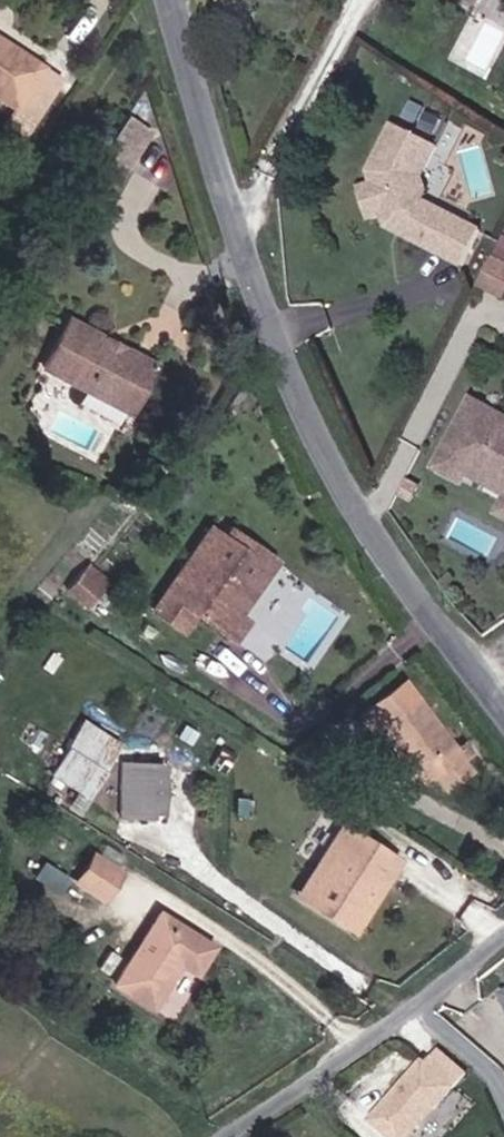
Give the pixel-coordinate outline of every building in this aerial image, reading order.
[(28,74),(0,56),(0,119),(28,74)] [(327,127),(330,136),(339,161),(343,171),(352,170),(360,175),(356,181),(361,184),(379,149),(385,139),(382,130),(397,103),(355,78),(327,127)] [(435,186),(379,149),(361,184),(413,219),(435,186)] [(472,260),(489,225),(464,213),(447,248),(472,260)] [(479,283),(503,295),(503,233),(479,283)] [(115,386),(139,343),(57,298),(33,341),(115,386)] [(471,385),(434,454),(454,464),(459,455),(503,479),(503,403),(471,385)] [(248,601),(239,595),(265,550),(224,525),(214,518),(161,606),(185,621),(199,599),(206,603),(243,624),(256,606),(248,601)] [(239,595),(248,601),(280,548),(230,518),(224,525),(265,550),(239,595)] [(74,564),(83,554),(65,543),(58,551),(74,564)] [(92,560),(64,583),(80,601),(107,577),(92,560)] [(193,625),(206,603),(199,599),(185,621),(193,625)] [(419,682),(379,713),(390,728),(395,724),(415,749),(420,745),(445,777),(450,773),(464,793),(489,776),(478,761),(471,751),(419,682)] [(75,773),(106,792),(130,755),(99,735),(75,773)] [(408,754),(412,759),(432,785),(442,778),(445,777),(420,745),(415,749),(408,754)] [(487,754),(480,745),(471,751),(478,761),(487,754)] [(191,769),(166,769),(150,769),(150,815),(182,815),(181,797),(192,796),(192,785),(191,769)] [(356,822),(328,869),(311,897),(364,930),(381,901),(386,893),(395,899),(419,859),(356,822)] [(107,882),(131,896),(144,873),(121,859),(107,882)] [(395,899),(386,893),(381,901),(390,907),(395,899)] [(390,907),(381,901),(364,930),(373,935),(390,907)] [(205,966),(222,975),(239,948),(188,916),(161,960),(196,982),(205,966)] [(142,990),(178,1012),(196,982),(161,960),(142,990)] [(412,1116),(431,1132),(482,1070),(456,1046),(441,1064),(434,1059),(387,1118),(399,1127),(412,1116)] [(431,1132),(412,1116),(399,1127),(410,1136),(427,1136),(431,1132)]
